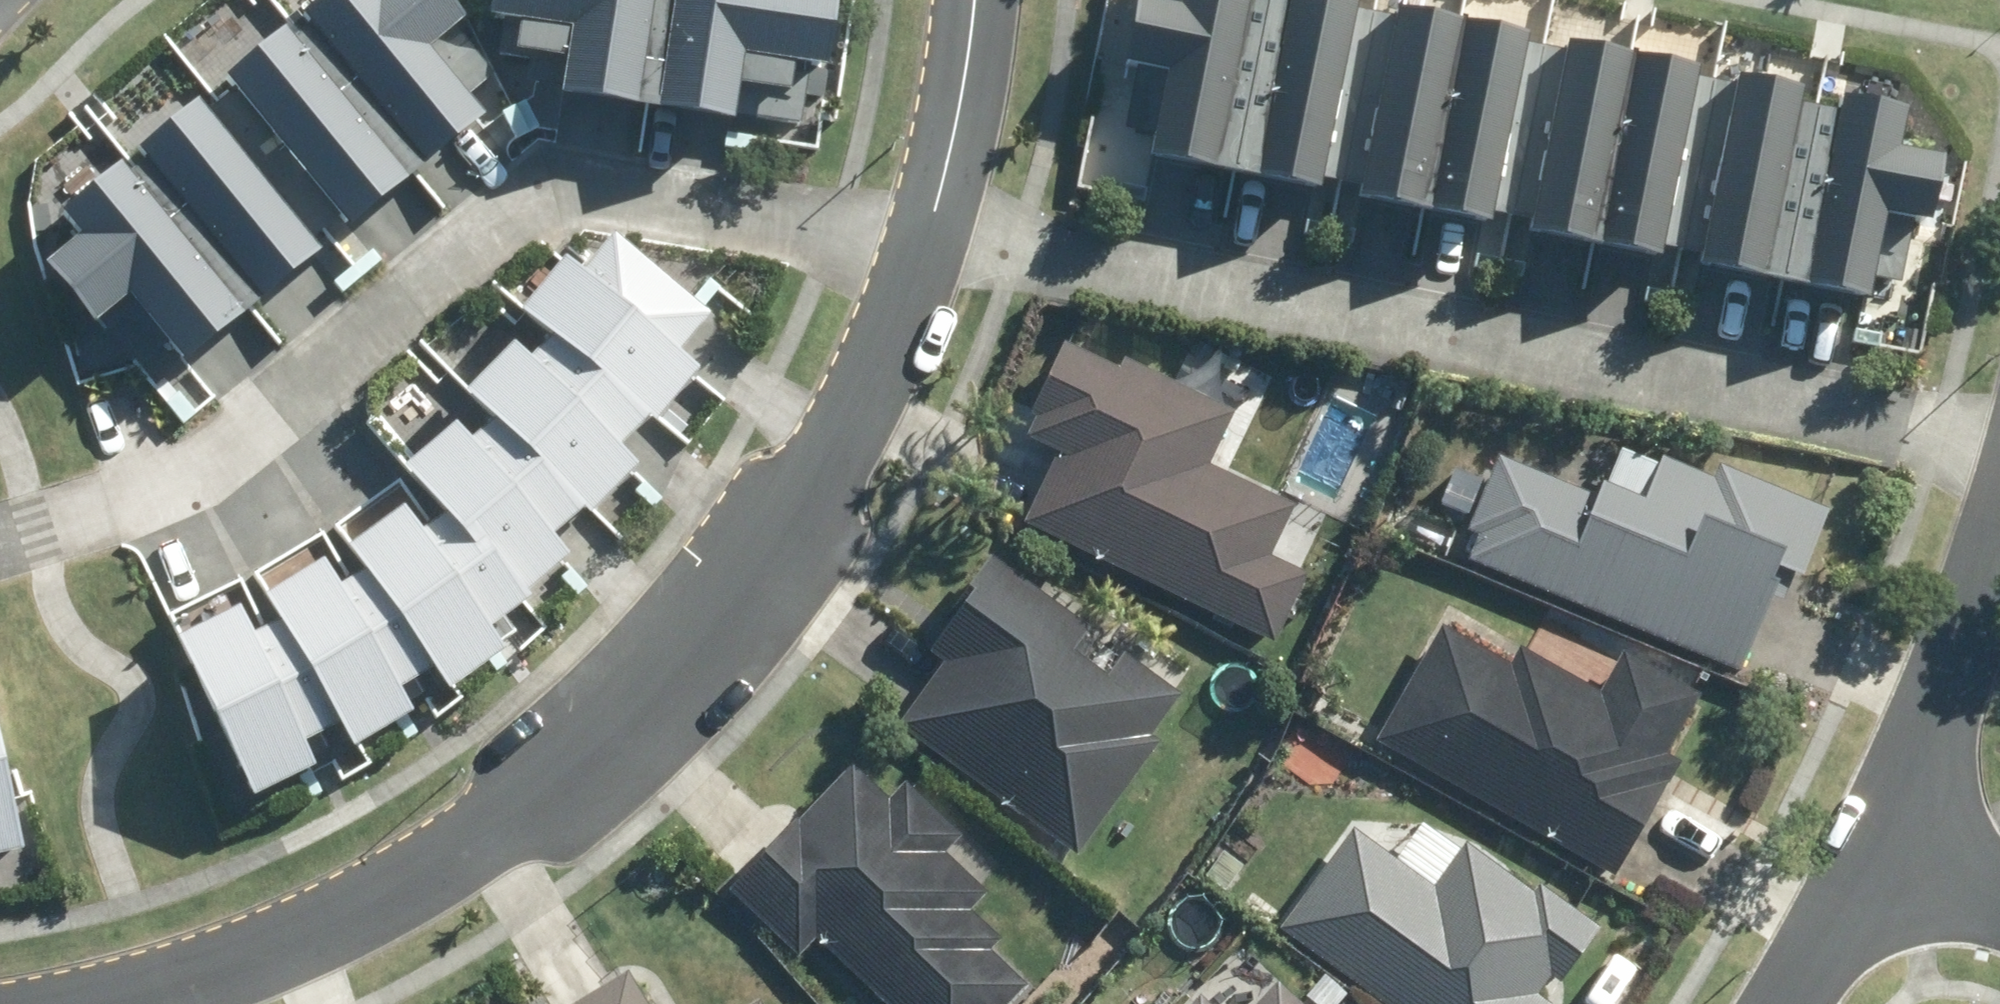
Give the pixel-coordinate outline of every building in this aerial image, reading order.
[(447,0),(326,0),(302,21),(431,165),(488,114),(434,54),(468,23),(447,0)] [(485,16),(517,19),(513,51),(566,57),(561,100),(650,110),(661,0),(487,0),(485,16)] [(839,0),(678,0),(662,110),(734,120),(738,88),(788,95),(792,63),(829,68),(839,0)] [(1216,176),(1208,221),(1248,228),(1256,183),(1288,0),(1179,0),(1178,7),(1135,0),(1134,0),(1122,67),(1168,75),(1153,165),(1216,176)] [(1310,196),(1325,197),(1359,1),(1356,0),(1288,0),(1256,183),(1310,192),(1310,196)] [(1532,33),(1395,7),(1358,202),(1366,204),(1476,224),(1495,228),(1532,33)] [(280,33),(225,81),(357,233),(412,184),(280,33)] [(1574,44),(1533,235),(1532,240),(1653,266),(1659,239),(1695,70),(1574,44)] [(1834,95),(1741,76),(1705,248),(1701,270),(1794,290),(1834,95)] [(197,101),(139,151),(269,303),(328,253),(197,101)] [(1897,158),(1905,111),(1841,101),(1809,293),(1869,303),(1884,216),(1934,224),(1943,165),(1897,158)] [(247,314),(122,164),(56,219),(71,236),(40,263),(93,326),(131,295),(188,363),(247,314)] [(511,653),(492,626),(572,559),(557,541),(593,504),(603,513),(649,458),(632,443),(655,418),(664,425),(703,374),(736,331),(607,234),(575,276),(554,260),(515,312),(551,339),(532,359),(509,340),(463,394),(492,419),(472,440),(459,424),(403,470),(435,509),(419,522),(405,502),(344,545),(364,573),(340,588),(322,559),(259,598),(274,621),(249,637),(236,610),(174,641),(255,803),(317,772),(304,746),(339,725),(354,749),(417,710),(406,693),(435,675),(450,696),(511,653)] [(1329,519),(1215,460),(1240,412),(1069,324),(1032,396),(1045,403),(1029,434),(1055,448),(1021,515),(1266,641),(1329,519)] [(1617,438),(1598,484),(1496,443),(1450,557),(1744,676),(1786,574),(1803,581),(1831,511),(1718,466),(1714,478),(1617,438)] [(953,644),(895,727),(1075,853),(1186,694),(984,553),(931,629),(953,644)] [(1614,868),(1704,700),(1622,656),(1602,691),(1450,609),(1379,742),(1614,868)] [(16,836),(0,731),(0,862),(18,860),(16,836)] [(727,896),(802,964),(821,943),(888,1003),(1016,1003),(1030,988),(993,955),(1003,944),(972,916),(1007,877),(904,783),(889,800),(848,764),(727,896)] [(1274,925),(1381,1003),(1558,1003),(1607,937),(1474,840),(1434,894),(1345,829),(1274,925)] [(633,971),(578,1003),(653,1003),(633,971)] [(1272,978),(1249,1003),(1301,1003),(1272,978)]
